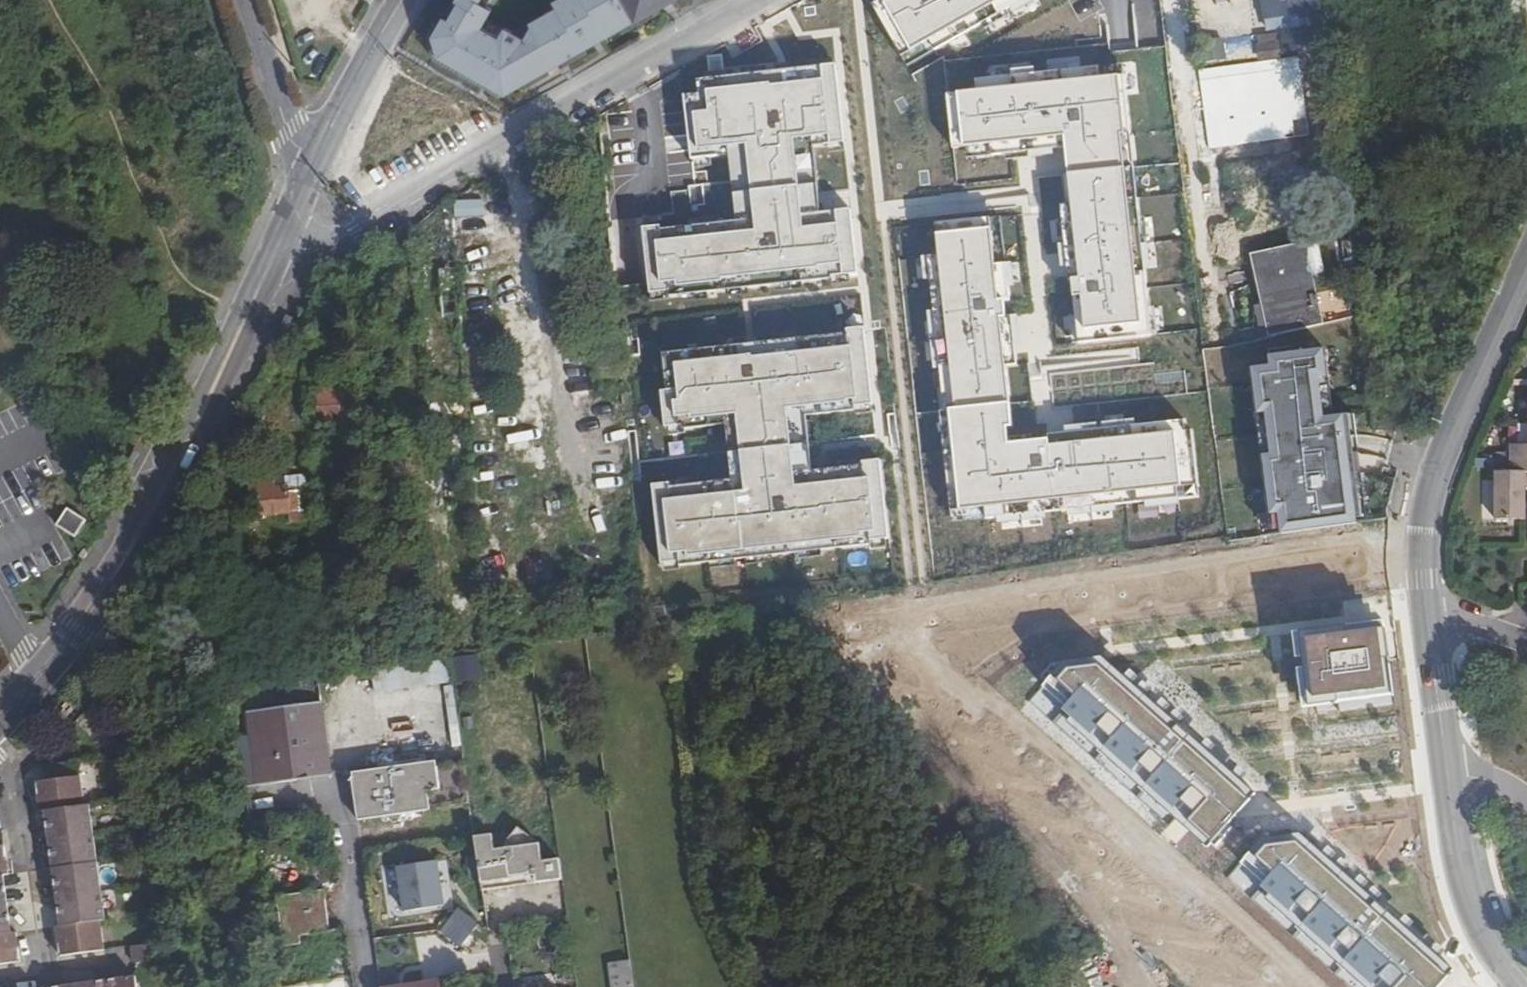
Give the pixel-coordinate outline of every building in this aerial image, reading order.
[(489,0),(462,0),(460,3),(468,8),(458,25),(447,19),(442,29),(438,26),(434,32),(431,38),(438,61),(505,97),(553,69),(529,27),(518,33),(493,20),(501,6),(489,0)] [(562,7),(529,27),(553,69),(674,0),(558,0),(562,7)] [(884,2),(911,51),(1000,0),(888,0),(884,2)] [(1318,0),(1260,0),(1263,18),(1319,9),(1318,0)] [(721,279),(820,269),(819,265),(842,263),(843,274),(856,273),(851,209),(836,211),(837,225),(804,229),(794,138),(829,134),(830,143),(843,142),(835,64),(822,66),(823,80),(772,86),(771,84),(707,91),(709,112),(694,113),(698,149),(748,144),(757,231),(657,241),(661,282),(677,280),(677,286),(722,282),(721,279)] [(1118,76),(958,92),(963,146),(1065,135),(1068,162),(1079,277),(1072,278),(1074,297),(1082,297),(1085,328),(1141,323),(1120,134),(1125,134),(1118,76)] [(1279,78),(1198,89),(1202,119),(1283,109),(1279,78)] [(1334,187),(1329,160),(1288,169),(1294,196),(1334,187)] [(948,408),(960,509),(1181,486),(1174,432),(1049,445),(1048,439),(1009,442),(1007,426),(1012,425),(991,229),(936,234),(955,407),(948,408)] [(1304,241),(1249,254),(1268,334),(1323,321),(1304,241)] [(752,355),(675,363),(680,400),(673,401),(675,416),(691,415),(692,418),(737,414),(746,491),(665,500),(671,552),(687,551),(688,555),(860,536),(860,531),(875,529),(869,478),(796,486),(786,407),(847,401),(847,399),(855,398),(856,405),(873,403),(865,327),(848,329),(850,346),(752,357),(752,355)] [(1352,344),(1256,354),(1263,417),(1279,416),(1284,456),(1270,457),(1278,532),(1370,518),(1364,460),(1360,423),(1342,425),(1337,379),(1356,377),(1352,344)] [(325,384),(327,418),(353,416),(352,397),(357,397),(356,382),(325,384)] [(1526,423),(1526,444),(1508,445),(1507,461),(1526,461),(1526,423)] [(1507,461),(1507,471),(1495,471),(1494,520),(1526,519),(1526,478),(1526,474),(1526,461),(1507,461)] [(256,482),(259,511),(296,507),(294,484),(275,486),(274,480),(256,482)] [(305,483),(294,484),(296,507),(307,506),(305,483)] [(90,515),(72,504),(61,522),(80,534),(91,516),(90,515)] [(1297,632),(1305,702),(1392,692),(1384,622),(1297,632)] [(407,686),(448,680),(444,653),(403,659),(407,686)] [(460,681),(485,680),(484,657),(459,658),(460,681)] [(355,694),(407,686),(403,659),(351,667),(355,694)] [(1211,844),(1250,795),(1102,663),(1060,665),(1030,702),(1211,844)] [(461,745),(459,687),(452,687),(454,746),(461,745)] [(275,690),(250,694),(252,705),(276,701),(275,690)] [(325,700),(256,707),(263,781),(333,773),(325,700)] [(348,768),(356,819),(467,801),(459,748),(432,752),(431,744),(373,754),(375,762),(348,768)] [(52,809),(59,808),(91,804),(85,759),(51,764),(53,779),(43,780),(46,810),(52,809)] [(59,808),(63,839),(99,834),(95,804),(91,804),(59,808)] [(52,809),(67,923),(74,922),(71,894),(67,864),(63,839),(59,808),(52,809)] [(475,859),(481,887),(512,883),(529,880),(535,879),(561,875),(557,855),(540,858),(537,840),(516,824),(499,845),(492,846),(490,831),(472,834),(475,859)] [(0,830),(0,874),(1,874),(10,872),(16,872),(9,829),(0,830)] [(99,834),(63,839),(67,864),(103,859),(99,834)] [(1230,881),(1358,986),(1408,986),(1437,952),(1297,835),(1266,838),(1230,881)] [(395,868),(403,919),(458,911),(453,858),(395,868)] [(67,864),(71,894),(108,889),(103,859),(67,864)] [(18,931),(10,872),(1,874),(5,903),(9,932),(18,931)] [(108,889),(71,894),(74,922),(107,918),(112,917),(108,889)] [(326,943),(331,977),(356,974),(351,938),(337,940),(332,899),(285,905),(291,956),(309,955),(308,945),(326,943)] [(5,903),(0,904),(0,933),(9,932),(5,903)] [(464,908),(444,932),(462,948),(482,923),(464,908)] [(110,946),(107,918),(74,922),(67,923),(63,924),(66,952),(110,946)] [(0,933),(0,952),(1,961),(25,958),(22,930),(18,931),(9,932),(0,933)] [(141,960),(170,955),(168,938),(139,942),(141,960)] [(633,960),(620,961),(623,986),(638,986),(633,960)] [(56,986),(90,986),(113,984),(143,980),(141,973),(56,985),(56,986)]
